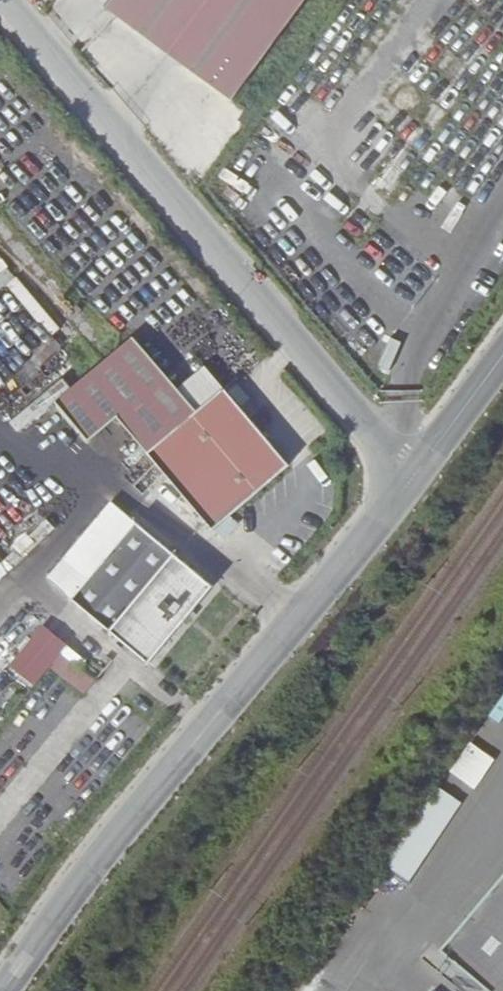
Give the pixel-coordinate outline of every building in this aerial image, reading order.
[(111,5),(237,96),(307,0),(115,0),(111,5)] [(294,461),(229,383),(151,448),(216,526),(294,461)] [(163,651),(219,584),(116,497),(50,576),(141,651),(144,637),(163,651)] [(20,639),(81,694),(96,678),(34,623),(20,639)] [(144,637),(141,651),(154,662),(163,651),(144,637)] [(470,739),(447,768),(471,787),(494,758),(470,739)] [(442,949),(491,990),(502,990),(502,876),(442,949)]
